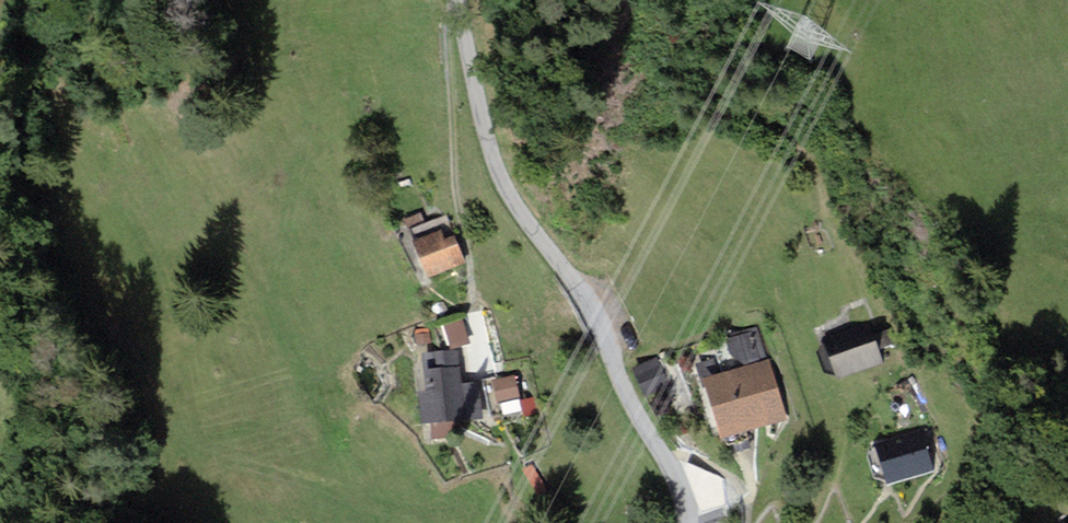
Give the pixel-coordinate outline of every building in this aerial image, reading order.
[(449,226),(412,242),(428,279),(465,264),(449,226)] [(869,323),(824,338),(837,379),(883,364),(869,323)] [(736,367),(768,357),(760,331),(728,341),(736,367)] [(418,391),(422,424),(483,418),(479,381),(461,383),(457,350),(435,352),(437,367),(423,368),(425,390),(418,391)] [(769,359),(702,379),(720,439),(787,419),(769,359)] [(496,386),(498,401),(520,399),(518,383),(496,386)] [(926,427),(874,444),(887,483),(938,467),(926,427)]
